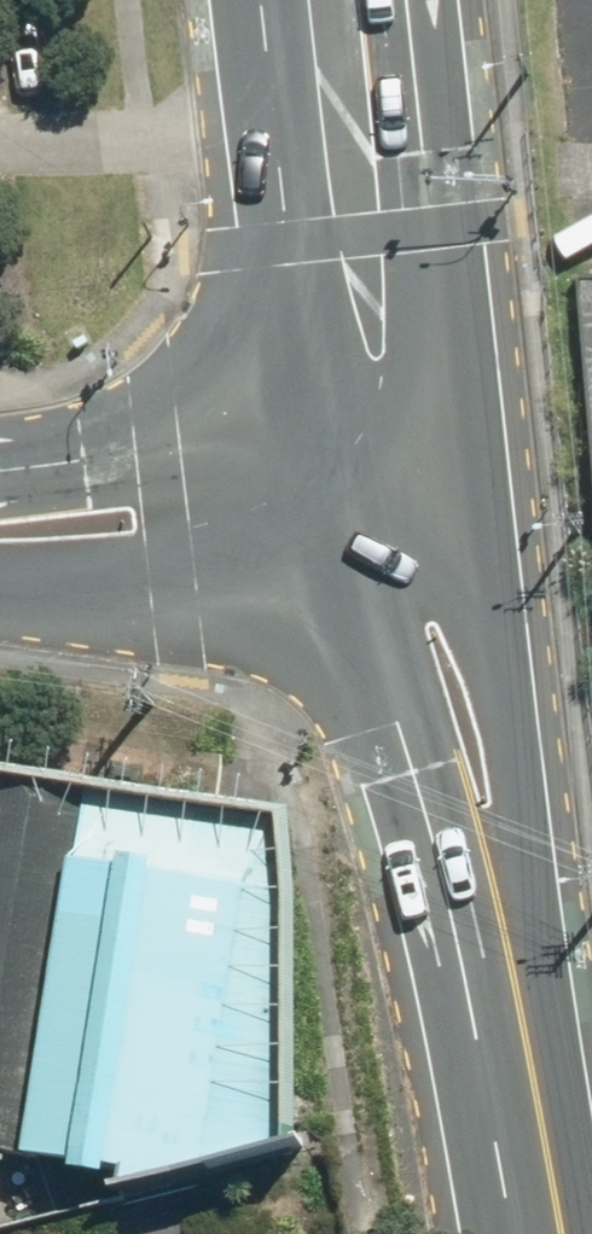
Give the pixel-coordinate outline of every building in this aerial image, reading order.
[(65,1182),(123,1196),(268,1154),(268,836),(0,790),(0,1169),(65,1182)]
